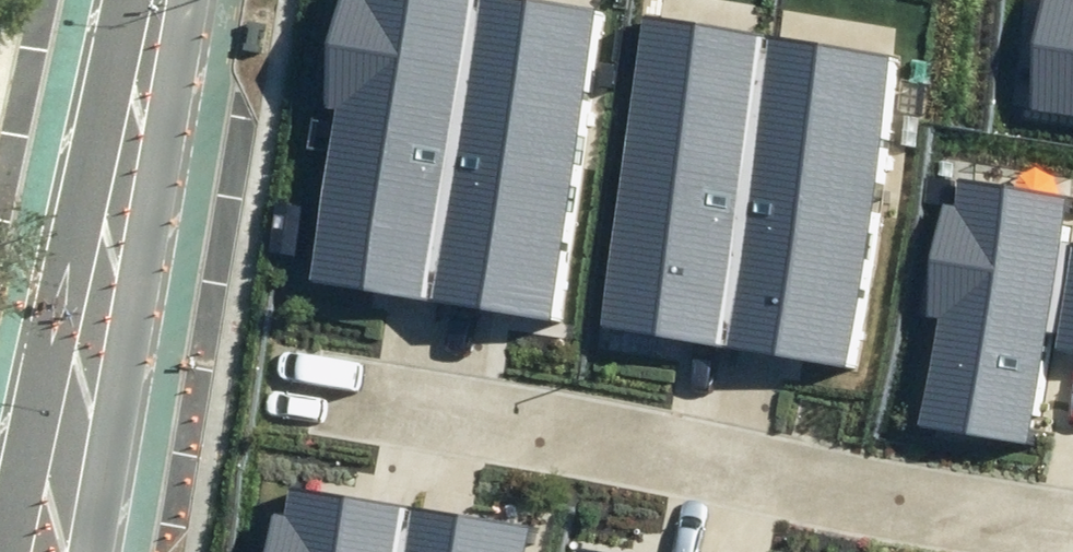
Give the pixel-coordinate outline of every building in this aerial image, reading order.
[(322,109),(335,111),(308,279),(430,297),(476,0),(339,0),(322,109)] [(543,0),(476,0),(430,297),(555,316),(602,9),(543,0)] [(1023,109),(1072,117),(1072,0),(1039,0),(1023,109)] [(770,37),(644,19),(599,325),(725,344),(770,37)] [(894,55),(770,37),(725,344),(851,363),(894,55)] [(1060,241),(1067,196),(957,178),(953,205),(941,203),(923,318),(935,320),(917,428),(1030,446),(1049,332),(1057,334),(1054,351),(1072,354),(1072,243),(1060,241)] [(289,489),(285,516),(273,514),(268,551),(405,551),(411,507),(289,489)] [(411,507),(405,551),(526,551),(530,524),(411,507)]
